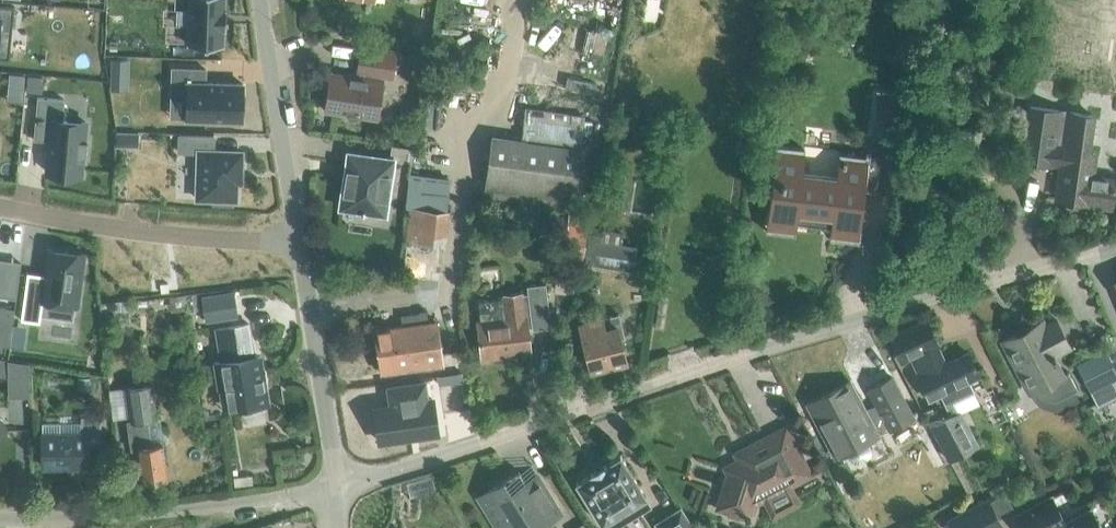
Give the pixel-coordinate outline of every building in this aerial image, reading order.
[(188,44),(223,45),(223,30),(223,28),(226,28),(226,9),(224,9),(224,0),(189,0),(188,44)] [(0,4),(0,28),(12,29),(14,6),(0,4)] [(345,113),(347,116),(350,119),(354,119),(357,118),(360,116),(376,118),(383,77),(391,79),(395,51),(361,45),(356,75),(353,78),(331,75),(332,73),(330,72),(329,78),(330,78),(326,105),(325,105),(324,110),(345,113)] [(110,58),(110,71),(128,71),(128,59),(110,58)] [(171,93),(187,93),(187,119),(241,120),(242,83),(205,82),(206,69),(172,68),(171,93)] [(9,73),(8,86),(23,87),(24,74),(9,73)] [(25,73),(24,89),(40,91),(42,75),(25,73)] [(895,96),(876,94),(871,137),(890,140),(895,96)] [(37,96),(33,139),(49,140),(46,171),(81,174),(83,157),(85,157),(87,140),(84,139),(86,122),(62,120),(64,99),(37,96)] [(490,136),(482,194),(572,206),(584,115),(524,106),(519,140),(490,136)] [(1065,113),(1049,110),(1028,106),(1021,160),(1061,166),(1056,199),(1111,207),(1115,180),(1100,178),(1099,185),(1090,184),(1094,153),(1089,152),(1094,117),(1065,113)] [(665,131),(655,131),(656,151),(666,151),(665,131)] [(229,150),(214,150),(215,135),(180,134),(180,150),(199,151),(198,197),(214,197),(214,201),(233,202),(233,198),(237,198),(237,181),(241,181),(242,151),(229,150)] [(344,177),(340,208),(385,215),(393,160),(411,163),(414,149),(389,145),(387,157),(352,152),(349,177),(344,177)] [(803,153),(804,153),(804,150),(775,146),(765,229),(795,233),(796,223),(831,227),(830,235),(858,239),(861,218),(857,218),(860,190),(886,193),(890,157),(845,152),(842,177),(801,172),(803,153)] [(451,179),(408,174),(397,279),(441,284),(449,213),(447,212),(451,179)] [(561,258),(582,261),(586,224),(565,222),(561,258)] [(600,237),(588,235),(584,262),(634,270),(637,248),(621,245),(623,233),(601,230),(600,237)] [(48,251),(44,277),(27,274),(20,322),(38,324),(41,303),(77,308),(84,256),(48,251)] [(480,321),(477,321),(481,358),(500,356),(499,352),(512,350),(513,354),(530,352),(527,326),(551,323),(546,280),(525,282),(526,292),(522,292),(503,295),(504,297),(477,301),(480,321)] [(233,292),(202,297),(206,320),(237,316),(233,292)] [(101,320),(109,320),(109,310),(129,310),(129,300),(101,302),(101,320)] [(8,345),(13,309),(0,307),(0,344),(8,345)] [(399,326),(375,329),(381,372),(384,372),(384,373),(405,370),(427,367),(427,366),(442,364),(436,320),(424,322),(422,309),(417,310),(401,312),(397,313),(399,326)] [(619,338),(624,337),(618,314),(585,322),(587,332),(583,333),(586,345),(585,345),(591,370),(625,362),(619,338)] [(1040,319),(1001,339),(1028,392),(1041,385),(1045,393),(1047,395),(1049,396),(1052,398),(1054,398),(1058,398),(1060,398),(1079,388),(1070,372),(1062,376),(1051,355),(1069,346),(1054,318),(1043,324),(1040,319)] [(926,321),(890,337),(901,360),(910,356),(919,376),(917,377),(927,399),(939,393),(950,415),(958,414),(952,401),(974,391),(968,379),(978,374),(968,353),(942,365),(934,348),(937,347),(926,321)] [(266,403),(260,368),(256,369),(254,357),(250,328),(249,323),(216,328),(216,333),(221,361),(214,362),(218,388),(228,387),(232,409),(249,406),(250,410),(262,408),(261,404),(266,403)] [(11,335),(9,346),(23,348),(24,337),(11,335)] [(1075,363),(1097,406),(1115,397),(1115,380),(1115,378),(1115,377),(1115,370),(1105,348),(1075,363)] [(15,361),(8,360),(8,376),(8,396),(15,396),(28,396),(28,364),(15,361)] [(462,372),(436,376),(438,385),(463,381),(462,372)] [(913,417),(900,393),(892,377),(869,389),(877,405),(879,410),(868,416),(850,381),(807,404),(836,458),(844,453),(847,459),(849,461),(851,462),(854,462),(856,463),(858,463),(861,462),(862,462),(864,461),(865,460),(867,459),(868,458),(869,456),(869,455),(870,454),(870,451),(871,450),(871,449),(871,448),(868,441),(913,417)] [(391,404),(374,407),(379,441),(437,433),(432,398),(426,399),(426,394),(424,382),(388,387),(390,398),(391,404)] [(142,482),(168,478),(163,443),(150,445),(146,419),(156,417),(151,384),(126,388),(131,420),(128,421),(132,449),(137,448),(142,482)] [(38,414),(38,398),(29,398),(30,414),(38,414)] [(942,417),(931,423),(950,459),(978,444),(961,413),(958,414),(950,415),(942,417)] [(70,467),(88,467),(88,447),(101,447),(101,416),(81,416),(81,433),(62,434),(62,423),(44,423),(44,434),(42,434),(42,466),(70,465),(70,467)] [(917,422),(895,433),(900,443),(922,432),(917,422)] [(748,518),(757,487),(781,475),(784,480),(807,468),(789,434),(785,425),(731,452),(735,462),(725,467),(729,476),(726,486),(724,488),(718,506),(730,509),(729,512),(748,518)] [(620,455),(576,482),(601,523),(616,514),(621,521),(649,504),(644,497),(646,496),(620,455)] [(489,490),(477,497),(496,527),(537,527),(549,520),(561,512),(539,477),(538,477),(539,478),(528,485),(519,470),(489,489),(489,490)] [(1002,488),(987,496),(989,500),(998,518),(1013,509),(1002,488)] [(1065,523),(1065,522),(1051,496),(1013,515),(1020,527),(1056,527),(1065,523)] [(1000,527),(1001,527),(1003,527),(998,518),(989,500),(949,521),(952,527),(998,527),(1000,527)] [(681,507),(655,523),(658,527),(693,527),(681,507)] [(1091,509),(1065,522),(1065,523),(1056,527),(1100,527),(1091,509)]
